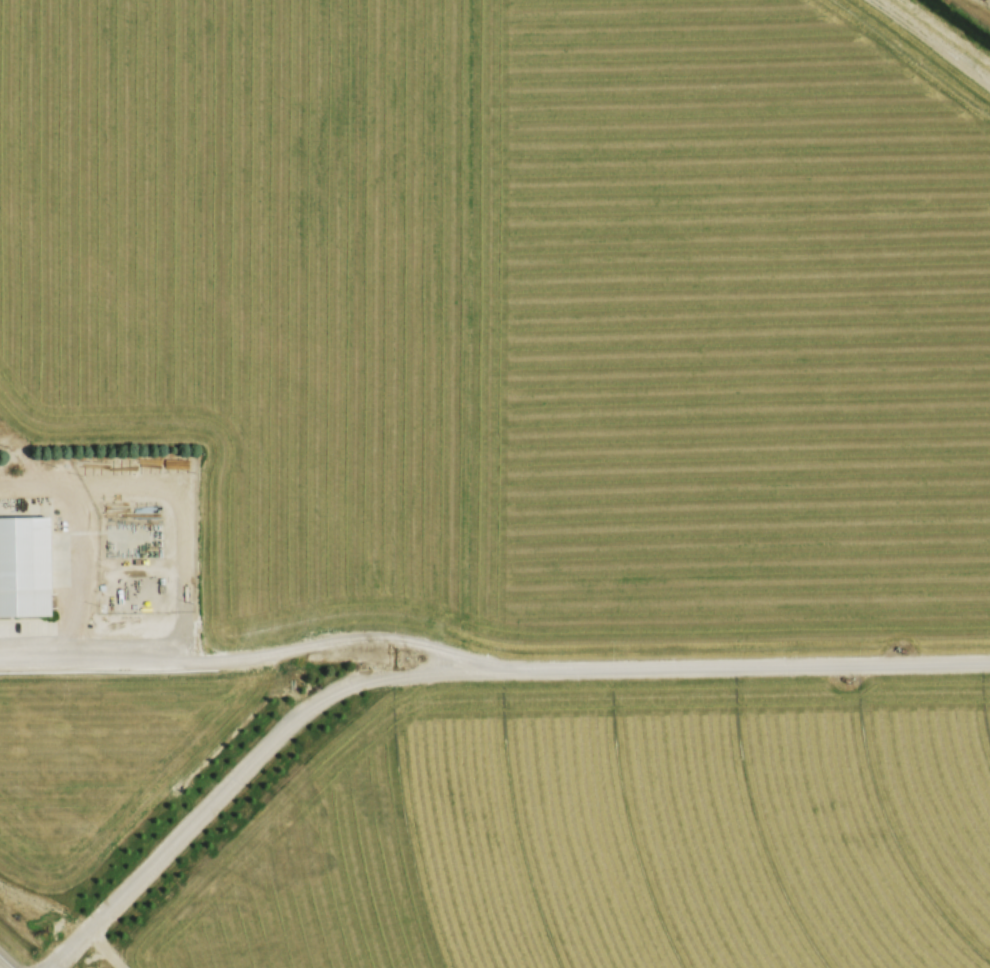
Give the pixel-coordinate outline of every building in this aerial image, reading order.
[(47,517),(0,518),(0,617),(49,617),(47,517)]
